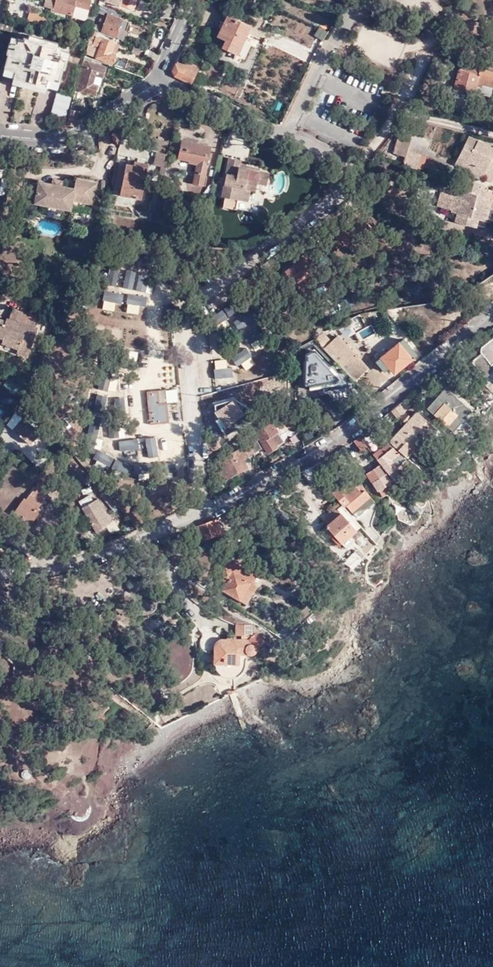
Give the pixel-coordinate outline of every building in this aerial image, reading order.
[(53,7),(52,9),(71,14),(74,4),(88,8),(91,0),(90,0),(55,0),(53,7)] [(126,8),(133,10),(137,0),(128,0),(126,8)] [(99,2),(96,11),(107,15),(102,29),(115,34),(118,28),(126,31),(129,21),(120,17),(121,13),(118,12),(119,10),(110,7),(100,3),(99,2)] [(251,26),(228,14),(218,36),(226,40),(223,47),(237,55),(251,26)] [(11,33),(14,24),(0,20),(0,30),(11,33)] [(97,35),(99,31),(97,30),(92,28),(85,52),(88,52),(87,54),(90,55),(94,46),(93,45),(94,44),(100,47),(97,58),(112,63),(115,54),(111,53),(115,42),(97,35)] [(5,68),(15,70),(13,77),(46,86),(48,79),(58,81),(62,68),(64,68),(68,52),(58,50),(59,47),(24,38),(23,40),(12,38),(7,53),(9,54),(5,68)] [(119,44),(115,42),(111,53),(115,54),(119,44)] [(144,56),(155,59),(158,54),(147,49),(144,56)] [(92,59),(84,56),(79,70),(81,71),(75,89),(94,94),(97,85),(92,84),(94,75),(102,77),(105,68),(91,64),(92,59)] [(175,76),(191,83),(196,74),(187,69),(190,63),(180,58),(174,71),(175,75),(175,76)] [(460,63),(458,71),(464,72),(465,69),(466,68),(466,65),(460,63)] [(479,69),(478,72),(465,69),(464,72),(458,71),(453,88),(473,93),(475,85),(480,86),(481,82),(492,85),(492,82),(492,72),(479,69)] [(489,97),(492,85),(481,82),(480,86),(475,85),(473,93),(489,97)] [(70,95),(57,92),(51,113),(64,117),(70,95)] [(77,111),(69,109),(66,122),(74,124),(77,111)] [(473,110),(469,122),(481,124),(484,113),(473,110)] [(492,161),(492,149),(469,137),(455,164),(466,170),(470,163),(474,165),(471,172),(469,174),(481,180),(483,178),(486,171),(485,170),(491,160),(492,161)] [(411,141),(398,138),(393,154),(405,157),(402,166),(417,170),(421,155),(408,151),(411,141)] [(189,162),(196,164),(207,166),(210,147),(181,141),(177,158),(189,160),(189,162)] [(166,162),(168,155),(156,152),(155,160),(166,162)] [(260,171),(247,169),(246,171),(239,169),(240,167),(241,162),(230,159),(221,199),(225,199),(223,208),(235,211),(237,202),(246,204),(250,191),(255,193),(257,185),(267,187),(269,176),(260,174),(260,171)] [(491,160),(485,170),(486,171),(483,178),(492,183),(492,180),(492,161),(491,160)] [(127,162),(127,165),(134,166),(133,170),(145,172),(146,166),(127,162)] [(203,186),(207,166),(196,164),(192,184),(203,186)] [(134,166),(127,165),(120,195),(140,199),(145,172),(133,170),(134,166)] [(39,182),(35,203),(71,210),(73,200),(92,204),(97,183),(76,180),(75,189),(61,186),(63,181),(53,179),(52,185),(39,182)] [(480,187),(465,183),(463,191),(458,189),(455,198),(452,211),(451,213),(458,215),(462,216),(479,220),(484,199),(477,198),(480,187)] [(484,199),(488,189),(480,187),(477,198),(484,199)] [(439,208),(452,211),(455,198),(443,195),(439,208)] [(491,201),(484,199),(479,220),(485,222),(491,201)] [(134,213),(107,208),(106,214),(133,219),(134,213)] [(357,212),(352,217),(362,229),(368,225),(357,212)] [(477,228),(479,220),(462,216),(460,224),(477,228)] [(373,231),(368,225),(362,229),(368,236),(373,231)] [(368,236),(362,229),(351,239),(356,245),(368,236)] [(341,247),(345,244),(339,236),(337,238),(335,240),(341,247)] [(298,261),(290,267),(300,280),(313,270),(310,266),(303,258),(298,261)] [(300,280),(290,267),(284,272),(294,284),(300,280)] [(309,292),(300,280),(294,284),(302,296),(309,292)] [(126,304),(132,295),(118,286),(112,294),(126,304)] [(309,292),(302,296),(306,301),(312,296),(309,292)] [(145,309),(152,305),(146,294),(139,298),(145,309)] [(135,329),(134,310),(117,310),(117,297),(105,297),(106,330),(135,329)] [(26,315),(10,309),(6,321),(3,320),(1,328),(0,328),(0,343),(16,349),(15,353),(26,356),(35,330),(33,329),(36,321),(25,317),(26,315)] [(28,309),(26,315),(25,317),(36,321),(39,313),(28,309)] [(255,321),(254,310),(234,312),(235,322),(255,321)] [(350,318),(357,332),(366,327),(360,313),(350,318)] [(351,319),(341,324),(345,334),(355,329),(351,319)] [(358,332),(363,340),(376,333),(372,325),(358,332)] [(337,338),(331,342),(322,333),(315,340),(323,349),(331,342),(361,375),(366,370),(337,338)] [(403,340),(375,362),(382,370),(388,366),(394,373),(415,355),(403,340)] [(492,364),(492,340),(482,348),(481,354),(471,362),(484,378),(492,371),(492,369),(491,366),(492,364)] [(361,375),(331,342),(323,349),(354,381),(361,375)] [(268,364),(271,353),(260,350),(258,361),(268,364)] [(232,365),(217,364),(214,385),(228,387),(232,365)] [(274,377),(274,384),(278,384),(278,392),(295,392),(295,377),(274,377)] [(138,385),(132,386),(136,438),(164,436),(164,429),(142,431),(138,385)] [(428,405),(428,410),(451,432),(462,421),(460,418),(466,412),(466,407),(447,389),(444,388),(428,405)] [(154,424),(163,423),(162,412),(166,412),(165,402),(158,403),(157,390),(146,391),(148,419),(153,418),(154,424)] [(212,408),(223,427),(249,413),(238,394),(212,408)] [(404,412),(399,405),(391,410),(397,417),(404,412)] [(417,413),(390,442),(407,458),(413,452),(407,447),(414,440),(419,445),(428,435),(423,430),(429,423),(417,413)] [(277,416),(250,432),(254,453),(254,454),(261,449),(257,444),(261,442),(268,452),(283,442),(280,436),(276,430),(283,425),(277,416)] [(11,429),(18,435),(29,444),(39,431),(21,417),(14,426),(11,429)] [(434,429),(429,423),(423,430),(428,435),(434,429)] [(287,431),(283,425),(276,430),(280,436),(287,431)] [(254,453),(250,432),(228,446),(232,451),(226,454),(218,460),(223,468),(218,471),(223,480),(247,466),(243,459),(254,453)] [(361,451),(366,447),(359,437),(353,441),(361,451)] [(413,452),(419,445),(414,440),(407,447),(413,452)] [(389,444),(374,455),(390,474),(397,469),(406,460),(389,444)] [(215,455),(218,460),(226,454),(223,449),(215,455)] [(216,473),(218,471),(223,468),(218,460),(211,464),(216,473)] [(317,462),(308,468),(318,479),(326,473),(317,462)] [(393,487),(398,483),(394,479),(393,477),(391,479),(383,468),(380,465),(367,474),(383,497),(395,489),(393,487)] [(318,479),(308,468),(300,472),(313,487),(320,481),(318,479)] [(401,474),(397,469),(390,474),(393,477),(394,479),(401,474)] [(360,480),(364,477),(360,471),(356,474),(360,480)] [(337,488),(331,493),(338,502),(341,505),(344,508),(347,506),(351,512),(362,504),(365,508),(373,502),(353,477),(339,489),(337,488)] [(33,490),(24,501),(23,501),(15,513),(30,524),(40,509),(37,507),(44,498),(33,490)] [(108,494),(103,499),(115,512),(120,507),(108,494)] [(110,522),(96,500),(81,509),(96,533),(106,526),(105,525),(110,522)] [(323,514),(326,518),(341,505),(338,502),(331,508),(326,510),(323,514)] [(355,516),(365,508),(362,504),(351,512),(355,516)] [(355,530),(360,526),(344,508),(341,505),(326,518),(330,523),(325,527),(328,531),(326,532),(338,546),(343,541),(355,530)] [(211,521),(195,527),(201,540),(221,532),(217,519),(211,521)] [(359,534),(355,530),(343,541),(347,545),(359,534)] [(387,545),(400,550),(403,543),(390,538),(387,545)] [(156,543),(144,548),(159,558),(165,551),(156,543)] [(341,563),(350,568),(360,559),(354,552),(341,563)] [(255,574),(230,558),(220,573),(229,579),(222,589),(239,599),(250,582),(255,574)] [(245,603),(256,585),(250,582),(239,599),(245,603)] [(255,650),(254,649),(264,640),(256,633),(249,632),(249,623),(233,623),(233,634),(239,634),(239,639),(233,639),(232,637),(227,637),(226,639),(220,639),(219,639),(218,640),(217,640),(216,641),(215,642),(215,643),(214,644),(214,645),(213,662),(225,663),(224,677),(232,676),(232,663),(235,663),(236,663),(237,662),(238,661),(238,653),(251,654),(254,651),(255,650)] [(160,715),(164,722),(177,715),(173,708),(160,715)]
